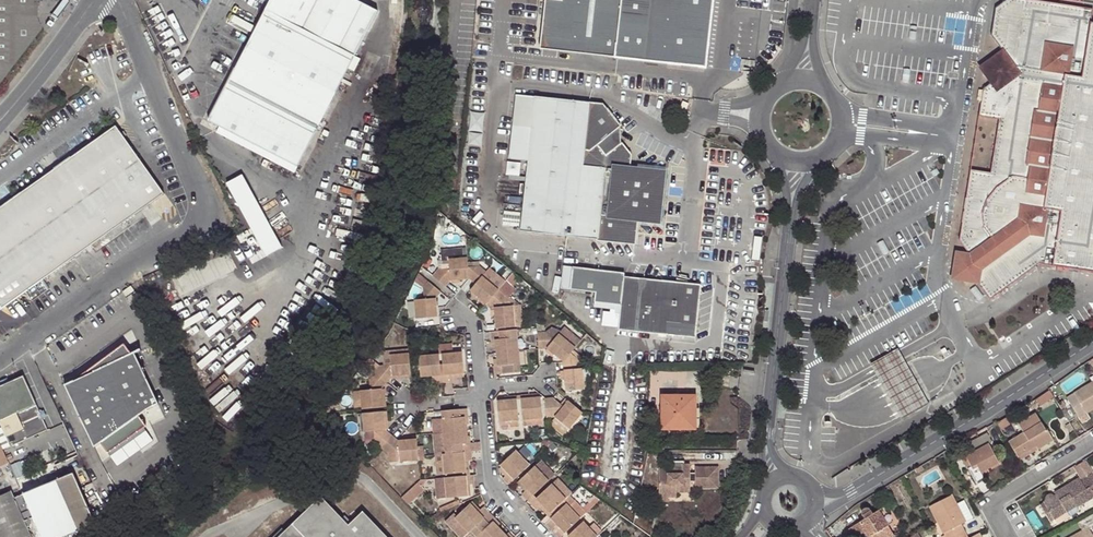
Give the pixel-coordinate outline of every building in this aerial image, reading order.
[(41,31),(36,17),(36,0),(0,0),(0,81),(41,31)] [(208,121),(297,166),(354,56),(338,47),(362,4),(354,0),(270,0),(208,121)] [(562,4),(544,2),(538,53),(707,72),(715,0),(563,0),(562,4)] [(1090,23),(1092,9),(1034,0),(1006,0),(995,8),(991,35),(1002,51),(986,63),(984,76),(990,83),(982,89),(979,116),(998,119),(990,173),(970,170),(958,241),(969,254),(961,253),(958,275),(964,281),(977,282),(990,298),(1039,263),(1092,272),(1092,23),(1090,23)] [(604,105),(517,96),(510,160),(529,162),(527,178),(527,182),(521,233),(598,241),(597,242),(637,246),(640,220),(656,222),(658,207),(658,203),(660,203),(661,193),(659,193),(659,189),(661,174),(631,171),(633,156),(623,144),(622,127),(604,105)] [(163,193),(115,126),(0,208),(0,305),(2,307),(163,193)] [(666,190),(659,189),(659,193),(661,193),(660,203),(658,203),(658,207),(664,208),(664,206),(664,204),(664,203),(664,201),(664,199),(665,197),(665,195),(665,194),(666,192),(666,190)] [(263,259),(254,237),(242,243),(246,251),(248,250),(255,263),(263,259)] [(448,249),(449,259),(467,257),(466,247),(448,249)] [(469,279),(480,266),(468,267),(467,257),(449,259),(449,269),(438,270),(433,276),(446,287),(451,280),(469,279)] [(488,303),(499,289),(489,280),(492,276),(480,266),(469,279),(475,284),(470,290),(486,304),(488,303)] [(622,273),(570,268),(568,290),(593,293),(592,302),(619,305),(617,329),(694,337),(700,284),(685,283),(685,280),(675,278),(675,282),(622,276),(622,273)] [(489,280),(499,289),(506,281),(495,272),(492,276),(489,280)] [(424,299),(414,300),(416,319),(437,316),(435,298),(441,292),(428,281),(423,287),(424,299)] [(512,300),(499,289),(488,303),(494,308),(496,328),(523,325),(521,305),(513,305),(512,300)] [(564,362),(570,352),(580,340),(564,328),(561,332),(553,326),(545,332),(537,332),(539,349),(547,348),(564,362)] [(496,352),(518,351),(516,329),(491,332),(492,340),(495,340),(496,346),(496,352)] [(137,345),(65,380),(95,447),(161,402),(137,345)] [(518,351),(496,352),(497,358),(498,366),(494,366),(495,374),(520,372),(518,351)] [(453,381),(453,378),(453,374),(464,372),(462,352),(442,354),(444,382),(453,381)] [(579,360),(570,352),(564,362),(566,391),(584,389),(582,368),(580,368),(579,360)] [(379,365),(374,371),(387,382),(392,375),(410,374),(409,353),(390,355),(391,364),(379,365)] [(439,355),(419,356),(421,377),(432,376),(432,383),(441,383),(439,355)] [(369,389),(360,390),(362,407),(362,409),(384,407),(382,388),(387,382),(374,371),(365,363),(357,373),(363,378),(368,378),(369,389)] [(0,389),(0,428),(10,449),(47,433),(23,378),(0,389)] [(1066,398),(1077,416),(1084,411),(1086,413),(1092,408),(1092,381),(1066,398)] [(228,384),(214,400),(226,409),(240,394),(228,384)] [(362,407),(360,390),(352,391),(354,407),(362,407)] [(1053,397),(1049,390),(1035,399),(1039,405),(1053,397)] [(529,398),(529,394),(520,395),(523,426),(533,425),(532,418),(541,418),(540,397),(529,398)] [(509,400),(504,400),(498,401),(499,422),(510,421),(510,424),(510,427),(519,426),(517,395),(509,396),(509,400)] [(690,408),(695,407),(695,395),(662,395),(662,429),(690,429),(690,408)] [(563,406),(561,404),(553,397),(545,398),(547,417),(555,417),(569,428),(582,412),(568,401),(563,406)] [(442,419),(444,432),(465,431),(464,425),(464,417),(468,416),(468,409),(442,411),(442,419)] [(383,411),(362,413),(363,419),(364,432),(373,431),(375,443),(382,448),(393,434),(388,430),(385,430),(383,411)] [(336,413),(329,416),(332,422),(340,418),(336,413)] [(1007,441),(1017,457),(1035,446),(1037,449),(1053,439),(1046,428),(1045,429),(1034,413),(1018,423),(1023,432),(1007,441)] [(562,437),(569,428),(555,417),(548,425),(562,437)] [(1005,417),(996,423),(1000,430),(1009,424),(1005,417)] [(444,432),(442,419),(435,419),(433,433),(444,432)] [(373,431),(364,432),(365,444),(375,443),(373,431)] [(445,453),(471,451),(471,442),(466,442),(465,436),(465,431),(444,432),(445,453)] [(397,437),(393,434),(382,448),(389,453),(399,452),(400,461),(418,460),(416,440),(398,442),(397,437)] [(521,444),(516,450),(530,464),(535,458),(521,444)] [(0,445),(0,467),(8,463),(0,445)] [(998,463),(987,445),(965,457),(971,467),(968,469),(976,483),(983,480),(980,473),(998,463)] [(530,464),(516,450),(501,464),(502,466),(509,472),(506,474),(502,478),(508,484),(530,464)] [(471,451),(445,453),(443,453),(444,473),(465,472),(464,461),(469,460),(472,460),(471,451)] [(399,452),(389,453),(389,462),(400,461),(399,452)] [(444,473),(443,453),(434,454),(436,474),(444,473)] [(534,465),(548,480),(554,474),(540,460),(534,465)] [(1081,461),(1072,466),(1081,481),(1090,476),(1081,461)] [(681,467),(657,467),(658,500),(667,500),(667,496),(675,496),(675,491),(675,485),(689,484),(689,481),(694,481),(694,487),(716,487),(716,470),(694,470),(694,472),(689,472),(689,464),(681,464),(681,467)] [(534,494),(548,480),(534,465),(520,480),(528,488),(521,494),(527,500),(534,494)] [(500,468),(506,474),(509,472),(502,466),(500,468)] [(12,498),(29,536),(102,536),(73,472),(12,498)] [(473,475),(470,475),(465,475),(445,478),(447,497),(467,496),(467,485),(474,484),(473,475)] [(1053,495),(1051,493),(1048,493),(1046,493),(1045,495),(1043,497),(1043,499),(1044,501),(1042,502),(1043,503),(1053,519),(1075,506),(1076,508),(1092,497),(1092,477),(1092,475),(1090,476),(1081,481),(1080,481),(1079,478),(1058,491),(1059,492),(1053,495)] [(552,483),(566,498),(572,493),(558,478),(552,483)] [(566,498),(552,483),(537,497),(531,503),(537,509),(540,506),(542,504),(550,512),(566,498)] [(12,498),(10,492),(0,496),(0,536),(29,536),(12,498)] [(407,492),(401,497),(408,503),(414,497),(412,495),(411,496),(407,492)] [(531,503),(537,497),(534,494),(527,500),(531,503)] [(963,500),(955,504),(951,495),(930,507),(945,535),(946,536),(968,536),(964,530),(955,534),(952,527),(960,523),(972,517),(963,500)] [(321,497),(279,536),(386,536),(363,512),(348,525),(321,497)] [(586,512),(574,500),(569,506),(580,518),(586,512)] [(469,532),(471,531),(490,513),(483,506),(478,511),(469,503),(454,517),(469,532)] [(569,506),(566,503),(546,523),(552,530),(555,527),(558,524),(566,532),(580,518),(569,506)] [(1053,519),(1043,503),(1039,505),(1050,522),(1053,520),(1053,519)] [(548,515),(550,512),(542,504),(540,506),(548,515)] [(1056,524),(1078,511),(1076,508),(1075,506),(1053,519),(1053,520),(1056,524)] [(884,507),(878,511),(888,525),(893,521),(884,507)] [(869,536),(892,536),(895,535),(888,525),(878,511),(873,514),(870,510),(869,509),(868,509),(864,509),(862,512),(862,514),(863,517),(865,519),(846,532),(849,536),(863,536),(868,534),(869,536)] [(490,513),(471,531),(476,536),(495,536),(501,531),(497,527),(492,521),(495,518),(490,513)] [(1083,521),(1087,528),(1071,536),(1092,536),(1088,528),(1092,525),(1092,515),(1083,521)] [(501,523),(495,518),(492,521),(497,527),(501,523)] [(568,536),(569,536),(595,536),(597,536),(583,521),(568,536)] [(952,527),(955,534),(964,530),(960,523),(952,527)] [(566,532),(558,524),(555,527),(562,535),(566,532)]
